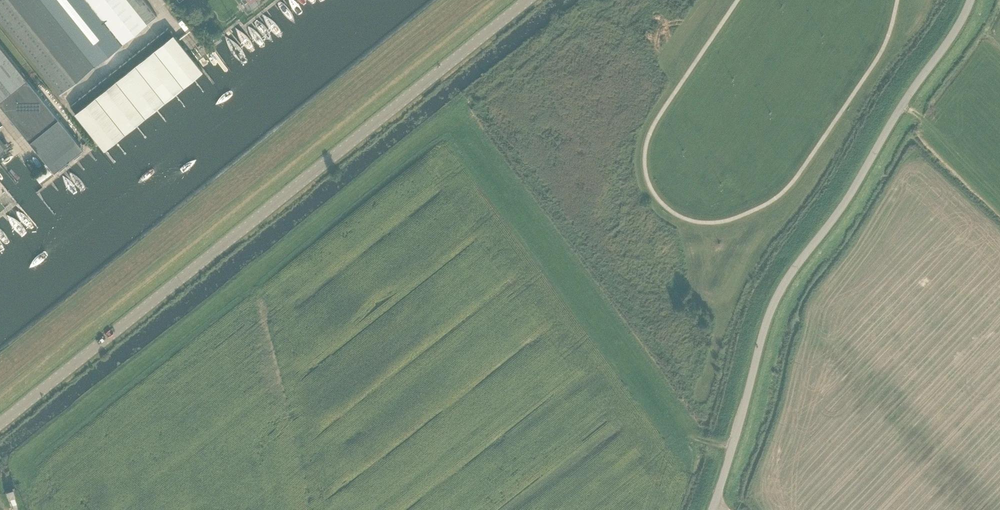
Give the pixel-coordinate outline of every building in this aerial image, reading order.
[(94,67),(40,0),(0,0),(0,22),(59,95),(94,67)] [(94,67),(124,43),(89,0),(40,0),(94,67)] [(124,43),(147,24),(146,23),(156,15),(144,0),(89,0),(124,43)] [(248,8),(252,9),(260,3),(260,0),(241,0),(248,8)] [(196,63),(168,28),(70,107),(105,150),(202,70),(196,63)] [(27,78),(0,44),(0,100),(27,78)] [(0,100),(0,103),(30,141),(54,171),(83,148),(59,118),(27,78),(0,100)]
